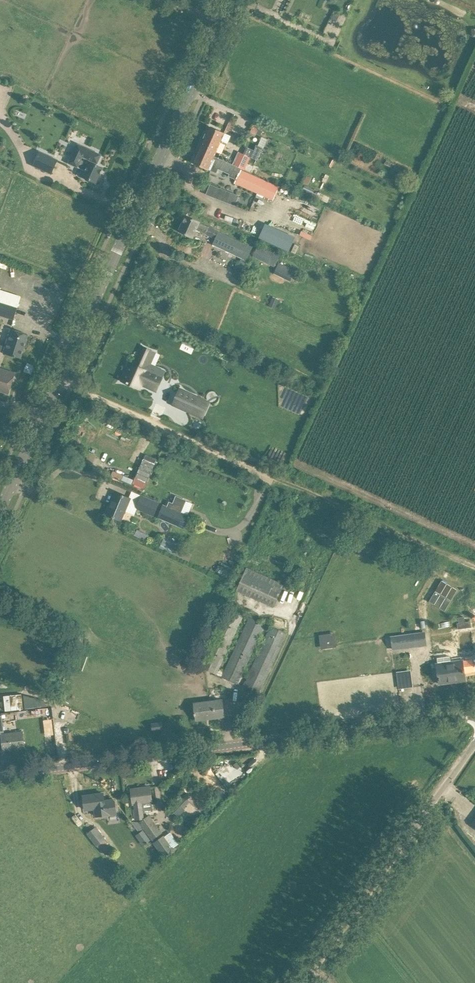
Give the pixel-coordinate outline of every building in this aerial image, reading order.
[(334,13),(331,19),(336,22),(339,16),(334,13)] [(228,143),(231,136),(209,126),(201,144),(207,147),(205,151),(214,156),(215,155),(221,140),(228,143)] [(253,126),(249,134),(254,136),(256,133),(260,136),(263,130),(258,128),(253,126)] [(83,176),(96,183),(103,168),(96,165),(101,155),(78,144),(69,163),(85,170),(83,176)] [(214,156),(205,151),(207,147),(201,144),(193,163),(216,173),(218,169),(229,174),(228,176),(237,179),(235,182),(273,199),(279,187),(241,170),(242,168),(234,164),(215,155),(214,156)] [(234,164),(242,168),(251,173),(256,160),(258,161),(264,148),(256,145),(253,151),(251,150),(248,156),(239,152),(234,164)] [(39,152),(33,165),(51,173),(58,160),(39,152)] [(227,202),(231,193),(214,186),(210,196),(227,202)] [(304,188),(302,193),(311,197),(313,192),(311,191),(304,188)] [(199,222),(195,220),(186,216),(179,231),(193,237),(196,229),(206,234),(206,233),(216,238),(213,244),(247,260),(253,247),(219,231),(220,230),(210,225),(209,227),(199,222)] [(285,249),(286,247),(289,240),(268,230),(264,238),(285,249)] [(274,266),(281,253),(275,251),(274,253),(258,245),(253,256),(274,266)] [(5,274),(8,265),(0,261),(0,272),(5,274)] [(279,263),(274,273),(290,281),(291,281),(295,271),(280,263),(279,263)] [(272,296),(268,305),(274,308),(278,298),(272,296)] [(8,305),(1,303),(0,306),(0,315),(14,319),(18,308),(8,305)] [(19,331),(12,329),(7,344),(0,342),(0,351),(4,353),(21,358),(28,334),(19,331)] [(131,363),(123,381),(139,388),(141,383),(156,390),(165,372),(146,363),(151,351),(142,346),(134,364),(131,363)] [(217,363),(220,354),(212,350),(208,360),(204,358),(201,367),(210,371),(214,362),(217,363)] [(9,394),(16,373),(0,368),(0,391),(9,394)] [(192,412),(196,402),(198,398),(180,390),(174,403),(192,412)] [(110,505),(106,514),(116,518),(120,520),(125,510),(134,514),(137,508),(154,516),(160,503),(141,494),(138,502),(129,498),(125,496),(116,492),(115,492),(117,493),(111,506),(110,505)] [(164,506),(159,517),(183,527),(188,516),(193,503),(186,500),(176,496),(173,504),(170,502),(167,507),(165,506),(164,506)] [(164,536),(159,547),(174,553),(179,543),(164,536)] [(284,583),(260,572),(247,567),(236,590),(273,607),(284,583)] [(442,580),(429,601),(445,611),(457,590),(442,580)] [(458,628),(471,626),(471,621),(465,621),(464,616),(458,617),(458,622),(457,622),(458,628)] [(250,617),(222,676),(236,683),(264,624),(250,617)] [(271,626),(243,686),(257,693),(286,633),(271,626)] [(335,632),(319,635),(321,649),(337,646),(335,632)] [(393,636),(394,649),(425,644),(424,632),(393,636)] [(435,672),(435,673),(435,675),(436,676),(436,677),(437,678),(439,678),(440,684),(449,682),(450,680),(455,680),(455,681),(465,680),(463,665),(463,660),(451,662),(450,656),(437,658),(438,664),(437,664),(438,670),(436,670),(436,671),(435,672)] [(409,669),(395,671),(398,688),(412,686),(409,669)] [(35,699),(23,696),(24,709),(36,708),(35,699)] [(225,716),(223,706),(223,701),(194,704),(196,719),(197,719),(196,717),(209,716),(209,718),(225,716)] [(152,723),(153,730),(163,729),(162,722),(152,723)] [(25,748),(23,738),(23,732),(1,734),(3,750),(25,748)] [(153,810),(151,797),(150,787),(131,789),(133,804),(134,804),(135,810),(134,810),(135,819),(143,818),(143,812),(153,810)] [(84,796),(83,796),(85,809),(95,808),(96,816),(110,814),(109,811),(115,810),(115,813),(117,812),(115,799),(105,800),(104,793),(89,795),(89,796),(84,797),(84,796)] [(184,796),(172,809),(174,811),(174,812),(178,816),(185,809),(183,807),(190,801),(187,798),(184,796)] [(148,816),(142,820),(139,822),(143,828),(151,839),(160,832),(148,816)] [(139,822),(132,822),(139,831),(143,828),(139,822)] [(110,846),(105,840),(96,827),(88,833),(97,846),(98,845),(102,852),(110,846)] [(164,836),(154,843),(164,856),(170,852),(174,849),(172,846),(164,836)]
